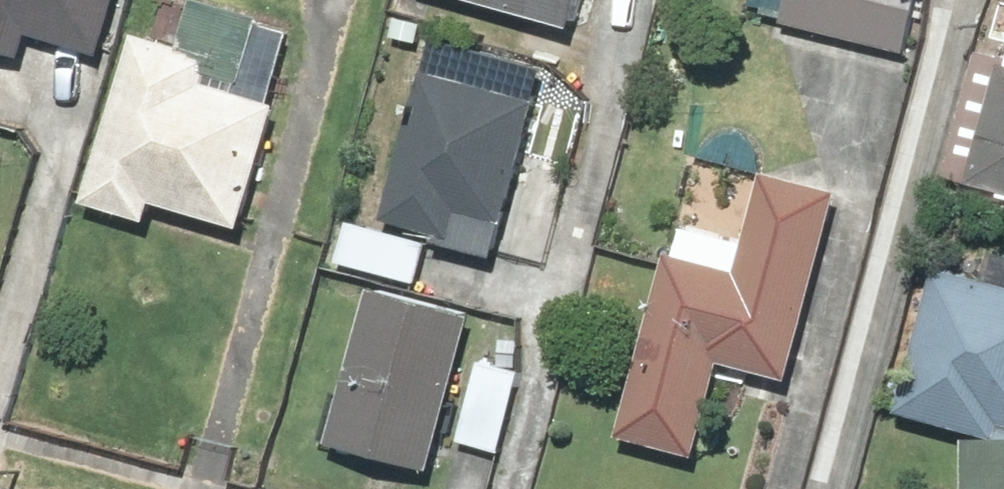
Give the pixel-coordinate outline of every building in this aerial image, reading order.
[(31,65),(36,45),(109,65),(127,0),(0,0),(0,57),(31,65)] [(578,35),(589,0),(459,0),(578,35)] [(757,18),(916,51),(927,0),(761,0),(757,18)] [(191,51),(140,37),(92,207),(155,225),(160,207),(251,233),(287,106),(279,104),(298,38),(202,11),(191,51)] [(501,68),(441,51),(392,222),(356,212),(342,260),(422,283),(434,242),(508,263),(552,109),(494,93),(501,68)] [(977,55),(949,182),(1003,195),(1003,61),(977,55)] [(796,383),(841,200),(769,182),(753,248),(677,229),(626,443),(710,463),(733,367),(796,383)] [(943,268),(908,414),(1003,437),(1003,283),(943,268)] [(482,316),(378,287),(333,450),(437,478),(482,316)] [(523,373),(486,365),(470,444),(507,452),(523,373)] [(975,444),(974,488),(1003,488),(1003,445),(975,444)]
